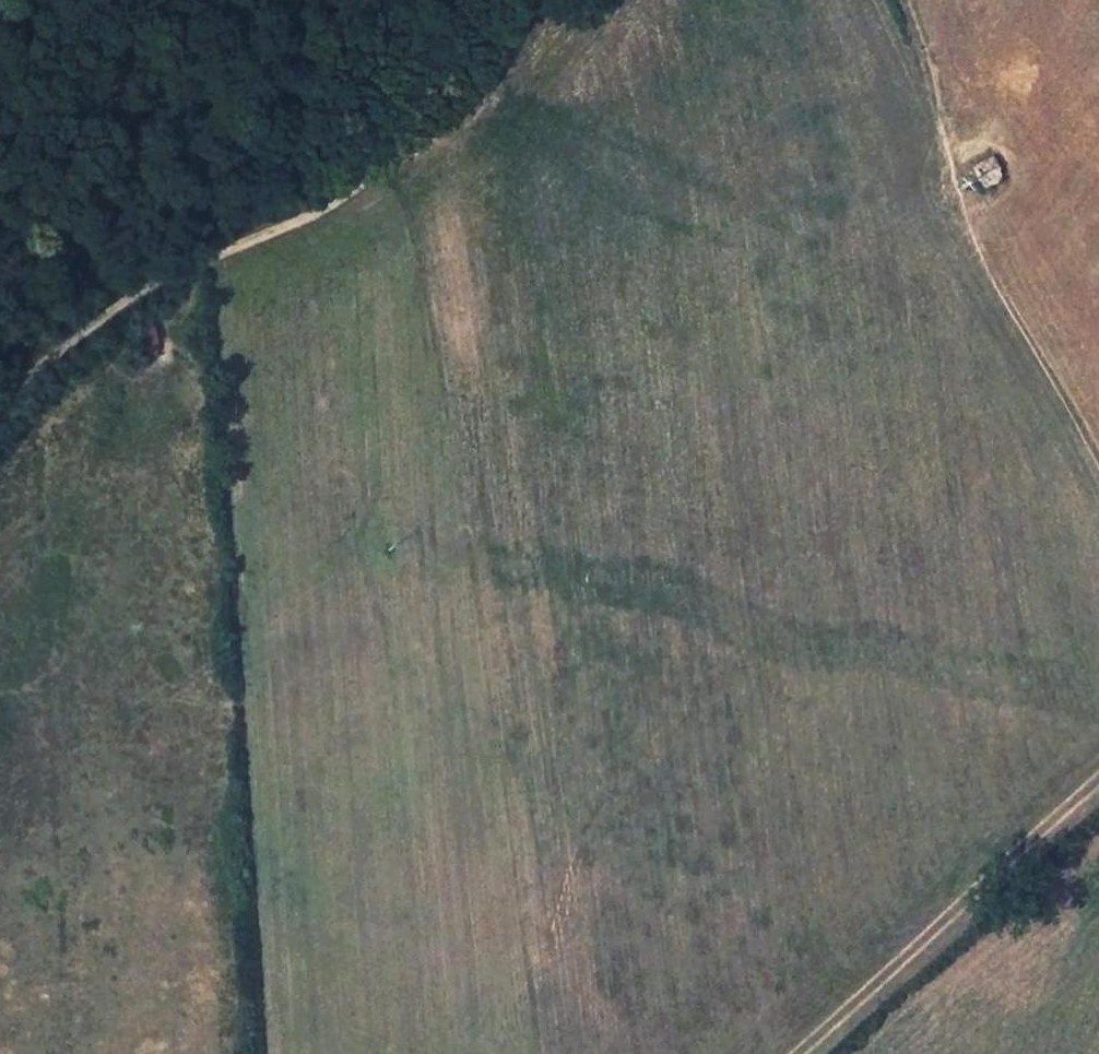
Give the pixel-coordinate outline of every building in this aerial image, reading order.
[(992,157),(971,166),(981,189),(1002,180),(992,157)]
